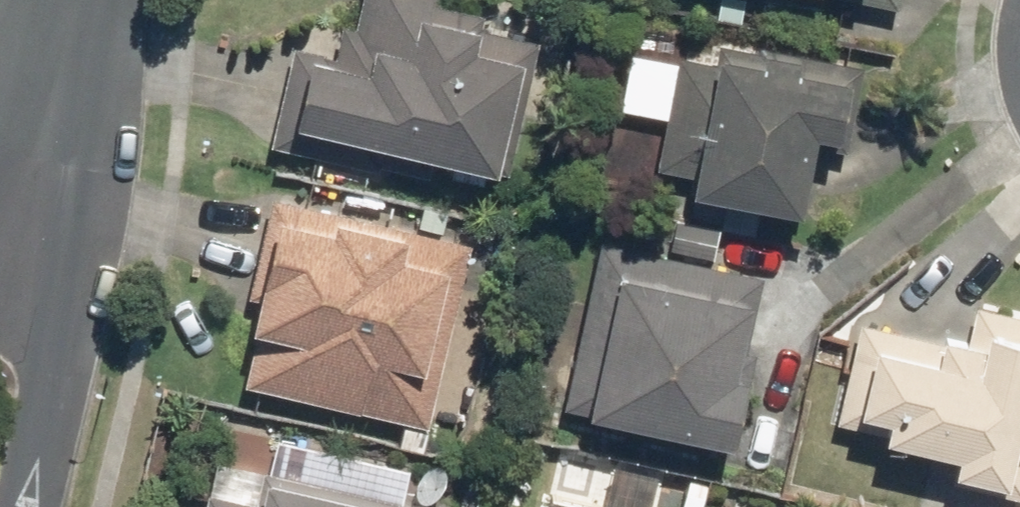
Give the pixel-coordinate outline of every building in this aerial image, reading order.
[(263,149),(376,176),(378,168),(499,197),(537,41),(477,26),(480,15),(427,2),(427,0),(355,0),(349,27),(331,23),(324,55),(288,46),(263,149)] [(895,10),(897,0),(843,0),(895,10)] [(841,157),(858,66),(710,40),(706,63),(623,49),(612,111),(658,120),(649,171),(681,176),(677,197),(805,220),(817,153),(841,157)] [(467,244),(267,199),(237,333),(250,336),(238,389),(425,431),(467,244)] [(761,277),(592,242),(556,416),(725,450),(761,277)] [(968,305),(959,346),(855,321),(831,420),(875,431),(872,443),(943,460),(938,482),(1019,502),(1019,318),(968,305)] [(195,506),(413,506),(206,460),(195,506)] [(533,495),(530,506),(585,506),(533,495)]
